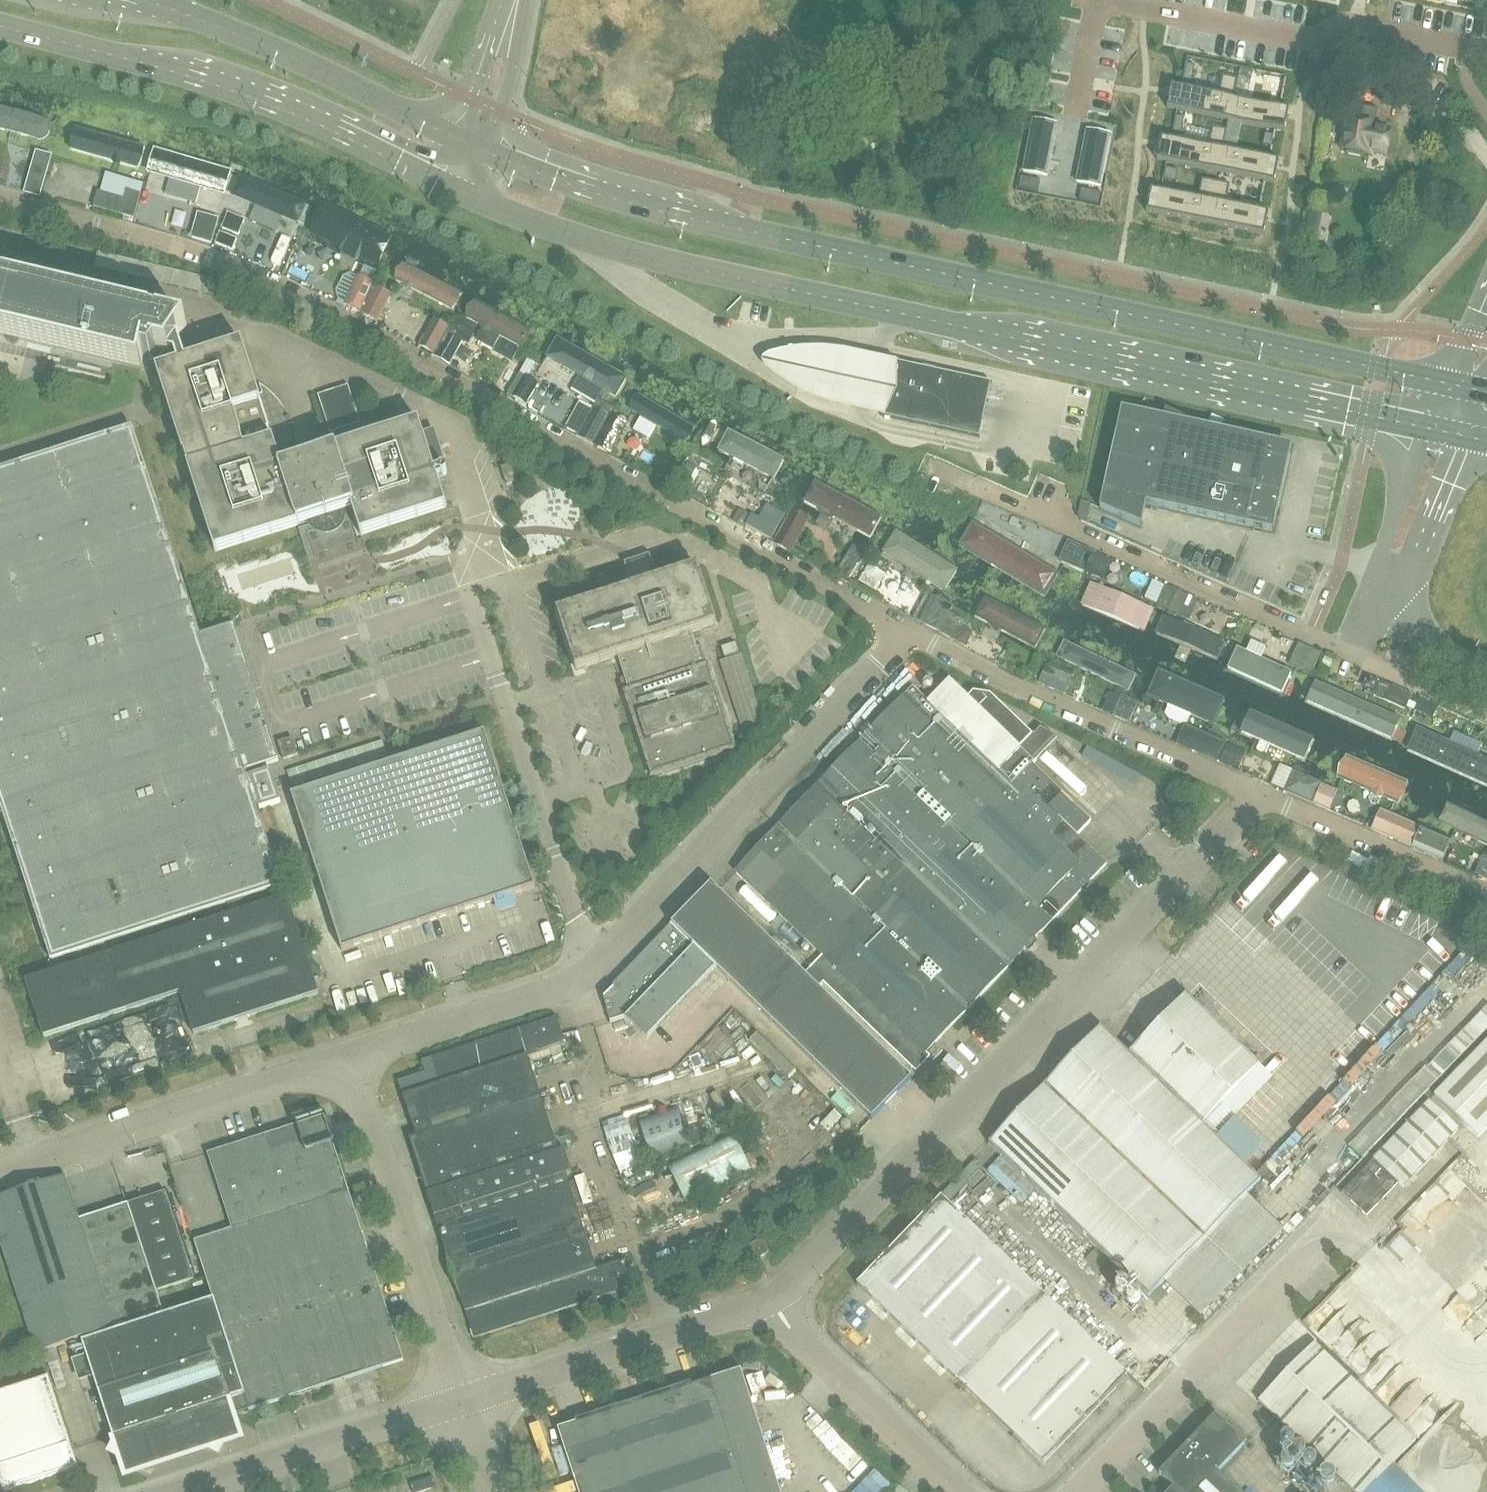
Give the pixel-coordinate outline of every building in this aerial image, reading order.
[(1187,64),(1185,76),(1193,77),(1195,65),(1187,64)] [(1171,86),(1167,108),(1228,120),(1233,98),(1234,98),(1238,79),(1223,76),(1219,95),(1171,86)] [(1233,98),(1228,120),(1285,132),(1289,109),(1234,98),(1233,98)] [(1350,105),(1347,121),(1346,121),(1341,149),(1377,156),(1380,141),(1371,139),(1377,110),(1350,105)] [(48,122),(0,108),(0,130),(42,142),(48,122)] [(1176,116),(1174,128),(1182,130),(1184,118),(1176,116)] [(1036,125),(1023,175),(1046,181),(1059,131),(1036,125)] [(136,170),(143,148),(74,128),(67,152),(78,155),(128,168),(136,170)] [(1161,138),(1157,160),(1218,172),(1222,150),(1223,150),(1227,131),(1212,128),(1208,147),(1161,138)] [(1090,131),(1078,182),(1101,187),(1113,137),(1090,131)] [(1265,134),(1263,146),(1271,147),(1273,136),(1265,134)] [(220,194),(228,171),(207,164),(171,152),(171,153),(156,148),(149,169),(163,174),(207,189),(220,194)] [(1222,150),(1218,172),(1274,183),(1279,161),(1223,150),(1222,150)] [(9,167),(10,167),(0,164),(0,181),(5,182),(9,167)] [(30,187),(42,190),(48,167),(36,164),(30,187)] [(1166,168),(1164,180),(1172,182),(1174,170),(1166,168)] [(291,223),(301,198),(295,195),(238,173),(228,198),(291,223)] [(1038,192),(1040,181),(1021,178),(1019,189),(1038,192)] [(1151,189),(1146,212),(1208,224),(1216,182),(1202,180),(1198,199),(1151,189)] [(1216,182),(1208,224),(1264,235),(1269,213),(1226,204),(1230,185),(1216,182)] [(141,195),(127,190),(125,199),(98,192),(94,207),(132,218),(141,195)] [(1082,190),(1080,201),(1099,205),(1101,193),(1082,190)] [(327,207),(312,237),(377,269),(392,239),(327,207)] [(211,243),(220,214),(203,209),(194,238),(211,243)] [(222,228),(239,235),(245,219),(228,212),(222,228)] [(216,243),(233,250),(237,238),(220,231),(216,243)] [(448,309),(458,287),(405,261),(395,283),(448,309)] [(362,313),(367,301),(376,282),(359,274),(344,304),(362,313)] [(0,281),(0,335),(116,363),(141,369),(146,348),(174,355),(177,363),(157,370),(215,551),(295,526),(353,507),(361,534),(446,507),(433,464),(444,461),(434,430),(423,433),(419,422),(281,465),(242,343),(186,360),(179,337),(187,325),(0,281)] [(393,293),(385,289),(376,285),(362,314),(378,323),(393,293)] [(518,349),(529,331),(473,298),(462,316),(495,336),(518,349)] [(451,363),(452,360),(456,354),(460,356),(466,345),(461,343),(462,341),(469,345),(476,332),(461,324),(459,329),(450,324),(449,326),(434,354),(451,363)] [(607,398),(621,373),(555,336),(541,361),(607,398)] [(795,355),(779,357),(768,361),(762,365),(761,369),(765,374),(772,380),(781,387),(799,399),(819,407),(838,412),(886,421),(897,396),(897,366),(863,359),(844,355),(826,353),(811,353),(795,355)] [(979,437),(979,435),(991,382),(893,361),(881,416),(979,437)] [(525,375),(519,385),(513,396),(526,404),(538,383),(525,375)] [(684,444),(694,425),(634,393),(624,412),(684,444)] [(593,444),(594,443),(610,413),(594,405),(582,427),(578,424),(573,433),(593,444)] [(1115,441),(1100,508),(1141,526),(1146,503),(1274,530),(1292,446),(1199,425),(1165,418),(1122,408),(1115,441)] [(627,423),(613,415),(610,413),(594,443),(611,452),(627,423)] [(235,625),(200,636),(180,575),(169,541),(132,428),(0,471),(0,803),(51,960),(282,885),(257,809),(280,801),(270,770),(247,777),(245,771),(279,760),(235,625)] [(771,476),(779,460),(731,434),(722,451),(771,476)] [(676,479),(715,499),(724,480),(686,461),(676,479)] [(502,468),(503,470),(508,485),(516,482),(511,465),(502,468)] [(864,540),(878,518),(817,483),(803,505),(864,540)] [(771,541),(786,549),(805,512),(790,504),(771,541)] [(733,521),(749,529),(755,517),(739,509),(733,521)] [(1046,596),(1059,571),(968,523),(955,548),(1046,596)] [(941,588),(948,576),(954,565),(897,534),(884,557),(941,588)] [(1068,544),(1061,561),(1105,580),(1113,560),(1093,551),(1092,554),(1068,544)] [(848,583),(867,554),(853,545),(834,574),(848,583)] [(1142,634),(1152,611),(1089,583),(1079,606),(1142,634)] [(1157,605),(1180,615),(1182,612),(1189,615),(1196,599),(1189,597),(1189,595),(1165,585),(1157,605)] [(922,623),(940,632),(951,609),(953,606),(936,597),(922,623)] [(980,616),(1034,644),(1043,628),(989,599),(980,616)] [(940,632),(943,634),(954,640),(964,620),(959,617),(961,614),(951,609),(940,632)] [(1214,662),(1223,642),(1163,615),(1154,636),(1214,662)] [(972,634),(963,628),(956,641),(965,646),(972,634)] [(1130,670),(1111,662),(1065,641),(1057,660),(1123,689),(1130,670)] [(1299,644),(1292,661),(1295,662),(1294,665),(1312,673),(1321,654),(1299,644)] [(1286,696),(1295,676),(1233,650),(1225,670),(1286,696)] [(1157,676),(1148,696),(1209,723),(1218,702),(1157,676)] [(1053,921),(1107,863),(1077,835),(1091,820),(1033,764),(1036,760),(1057,739),(1052,734),(1039,730),(1033,736),(1010,714),(994,698),(990,695),(985,694),(973,691),(972,693),(967,698),(949,680),(927,701),(914,688),(912,686),(905,694),(859,742),(819,783),(782,822),(746,860),(734,871),(736,873),(822,956),(810,969),(824,982),(913,1068),(921,1060),(926,1054),(930,1050),(942,1037),(953,1026),(966,1012),(1009,967),(1023,952),(1040,935),(1053,921)] [(1388,741),(1398,718),(1318,684),(1308,707),(1388,741)] [(1389,695),(1408,704),(1412,694),(1393,685),(1389,695)] [(1113,716),(1129,723),(1138,702),(1122,695),(1113,716)] [(1419,700),(1415,708),(1427,714),(1431,705),(1419,700)] [(1249,714),(1241,733),(1304,759),(1312,740),(1249,714)] [(1176,743),(1218,762),(1227,742),(1185,723),(1176,743)] [(342,951),(495,901),(535,888),(485,732),(390,763),(383,740),(284,772),(342,951)] [(292,737),(278,742),(283,759),(298,754),(292,737)] [(1417,758),(1486,787),(1486,763),(1426,737),(1417,758)] [(1220,761),(1239,770),(1247,752),(1227,743),(1220,761)] [(1341,767),(1337,777),(1398,803),(1406,784),(1345,758),(1341,767)] [(1284,791),(1309,802),(1318,781),(1293,770),(1284,791)] [(1309,802),(1329,811),(1338,791),(1321,784),(1322,782),(1318,781),(1309,802)] [(1439,827),(1486,848),(1486,821),(1449,804),(1439,827)] [(1371,830),(1407,845),(1416,824),(1380,809),(1371,830)] [(1407,845),(1443,861),(1451,840),(1416,824),(1407,845)] [(1486,879),(1486,856),(1483,854),(1474,874),(1486,879)] [(718,969),(872,1120),(911,1079),(818,988),(824,982),(810,969),(804,975),(718,891),(712,885),(672,925),(718,969)] [(287,897),(26,981),(44,1037),(181,993),(194,1034),(319,993),(287,897)] [(604,996),(608,1011),(611,1021),(625,1020),(649,1041),(718,969),(672,925),(604,996)] [(1476,939),(1442,973),(1450,981),(1484,946),(1476,939)] [(1431,986),(1399,1021),(1407,1028),(1439,994),(1431,986)] [(1101,1027),(1066,1064),(989,1144),(1149,1297),(1261,1181),(1255,1175),(1203,1125),(1259,1066),(1186,996),(1130,1055),(1101,1027)] [(475,1339),(635,1286),(626,1260),(597,1269),(566,1175),(572,1173),(564,1150),(559,1152),(528,1057),(566,1045),(562,1035),(557,1018),(422,1062),(426,1073),(398,1081),(404,1099),(417,1137),(410,1139),(441,1235),(475,1339)] [(1407,1028),(1399,1021),(1367,1056),(1375,1064),(1407,1028)] [(620,1045),(633,1039),(628,1027),(615,1033),(620,1045)] [(1435,1096),(1478,1138),(1486,1129),(1486,1042),(1435,1096)] [(928,1055),(935,1061),(944,1051),(937,1045),(928,1055)] [(667,1065),(648,1073),(651,1080),(670,1073),(667,1065)] [(1296,1134),(1303,1140),(1336,1104),(1329,1098),(1296,1134)] [(1366,1216),(1398,1183),(1403,1187),(1448,1140),(1459,1129),(1430,1101),(1342,1192),(1366,1216)] [(678,1106),(638,1119),(651,1157),(689,1144),(678,1106)] [(348,1191),(328,1130),(324,1116),(208,1154),(232,1229),(348,1191)] [(609,1119),(612,1138),(632,1135),(629,1116),(609,1119)] [(731,1131),(667,1164),(689,1207),(753,1175),(731,1131)] [(1296,1134),(1255,1175),(1261,1181),(1303,1140),(1296,1134)] [(739,1187),(743,1194),(764,1182),(760,1174),(739,1187)] [(0,1198),(0,1237),(38,1352),(163,1312),(157,1292),(194,1280),(166,1192),(127,1204),(79,1220),(65,1177),(0,1198)] [(232,1229),(195,1241),(213,1297),(366,1247),(348,1191),(232,1229)] [(1128,1374),(1043,1294),(942,1198),(887,1256),(988,1352),(960,1381),(1043,1462),(1128,1374)] [(751,1245),(758,1257),(768,1251),(761,1239),(751,1245)] [(403,1360),(392,1325),(373,1268),(366,1247),(213,1297),(213,1299),(249,1410),(332,1383),(371,1370),(403,1360)] [(209,1448),(218,1452),(222,1444),(241,1438),(235,1420),(233,1415),(249,1410),(213,1299),(82,1342),(87,1356),(73,1361),(80,1382),(94,1378),(116,1444),(112,1453),(119,1456),(126,1475),(209,1448)] [(1273,1414),(1355,1491),(1366,1491),(1393,1464),(1415,1441),(1356,1384),(1314,1344),(1259,1401),(1273,1414)] [(741,1370),(707,1381),(664,1395),(652,1399),(596,1417),(564,1428),(558,1429),(575,1480),(578,1491),(781,1491),(741,1370)] [(78,1467),(75,1458),(49,1377),(0,1393),(0,1482),(3,1491),(78,1467)] [(1159,1474),(1174,1488),(1170,1491),(1238,1491),(1217,1472),(1245,1443),(1215,1415),(1159,1474)] [(1366,1491),(1423,1491),(1393,1464),(1366,1491)] [(1294,1491),(1295,1491),(1309,1491),(1302,1484),(1294,1491)]
